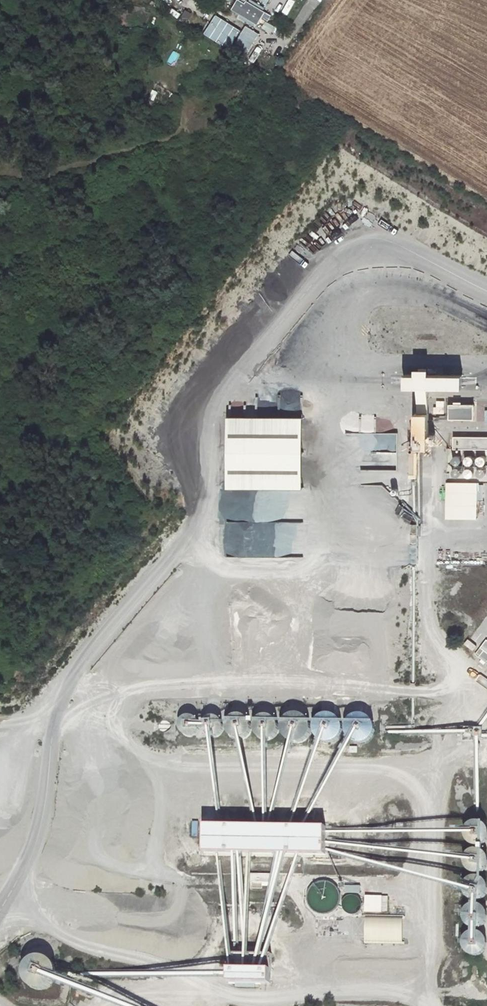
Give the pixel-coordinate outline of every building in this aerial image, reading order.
[(230,10),(256,25),(263,12),(245,1),(246,0),(236,0),(230,10)] [(228,49),(239,30),(214,16),(203,35),(228,49)] [(245,55),(258,35),(245,26),(232,47),(245,55)] [(462,389),(463,376),(405,374),(405,387),(462,389)] [(449,404),(449,419),(474,419),(474,404),(449,404)] [(415,448),(429,448),(429,413),(416,413),(415,448)] [(221,416),(222,488),(298,488),(298,416),(221,416)] [(453,449),(486,449),(486,437),(453,436),(453,449)] [(446,493),(477,493),(477,483),(446,482),(446,493)] [(468,639),(465,643),(473,650),(476,645),(468,639)] [(486,641),(480,648),(484,651),(479,658),(486,664),(486,641)] [(310,734),(311,728),(310,722),(307,718),(302,715),(296,714),(290,716),(285,719),(283,723),(281,729),(283,735),(286,740),(291,743),(296,744),(302,743),(307,739),(310,734)] [(342,735),(343,728),(341,722),(338,718),(334,715),(327,714),(322,716),(317,719),(314,723),(313,729),(315,735),(318,740),(323,743),(329,744),(335,742),(339,739),(342,735)] [(252,726),(249,720),(243,716),(239,715),(235,715),(229,720),(226,724),(226,728),(227,734),(232,739),(237,741),(243,740),(248,737),(251,731),(252,726)] [(279,726),(276,720),(270,716),(266,715),(262,716),(258,718),(255,721),(253,729),(254,734),(259,739),(264,741),(270,741),(275,737),(278,732),(279,726)] [(374,734),(375,728),(374,723),(370,719),(366,716),(359,715),(354,716),(349,719),(346,724),(345,730),(347,736),(350,741),(355,743),(361,744),(367,743),(371,740),(374,734)] [(200,728),(198,722),(195,719),(192,717),(188,717),(183,718),(180,720),(178,723),(177,727),(178,732),(180,736),(183,738),(191,739),(194,738),(197,735),(199,732),(200,728)] [(223,726),(221,722),(216,718),(209,717),(202,721),(200,728),(201,733),(205,738),(210,740),(215,739),(219,736),(222,732),(223,726)] [(485,824),(481,822),(477,822),(473,822),(469,824),(467,828),(465,834),(466,838),(468,841),(473,845),(477,846),(481,845),(486,841),(486,840),(486,827),(485,824)] [(326,826),(204,824),(204,852),(325,854),(326,826)] [(484,852),(481,850),(477,849),(472,850),(469,852),(466,855),(465,861),(466,867),(469,870),(472,873),(477,873),(481,873),(486,869),(486,867),(486,856),(484,852)] [(484,879),(480,877),(476,876),(472,877),(468,879),(465,884),(464,888),(465,893),(468,898),(472,900),(476,901),(480,900),(484,898),(486,893),(486,883),(484,879)] [(340,899),(339,891),(336,887),(331,882),(325,881),(321,881),(316,883),(312,886),(309,891),(308,897),(309,904),(313,909),(320,913),(327,913),(333,910),(338,905),(340,899)] [(360,885),(345,885),(345,893),(360,893),(360,885)] [(382,896),(365,896),(365,912),(382,912),(382,896)] [(484,907),(480,905),(476,904),(472,905),(468,907),(464,912),(464,916),(464,920),(466,924),(470,926),(476,928),(480,927),(484,925),(486,920),(486,912),(484,907)] [(362,916),(362,943),(401,944),(401,917),(362,916)] [(486,946),(486,942),(486,939),(484,935),(479,932),(474,931),(469,933),(465,936),(462,940),(462,945),(462,949),(465,953),(469,956),(474,957),(480,956),(484,953),(486,949),(486,946)] [(230,952),(229,983),(271,984),(272,953),(230,952)] [(58,973),(57,966),(54,962),(48,958),(42,957),(37,957),(32,960),(27,964),(25,970),(24,975),(26,982),(30,988),(38,991),(46,991),(53,987),(57,981),(58,973)]
